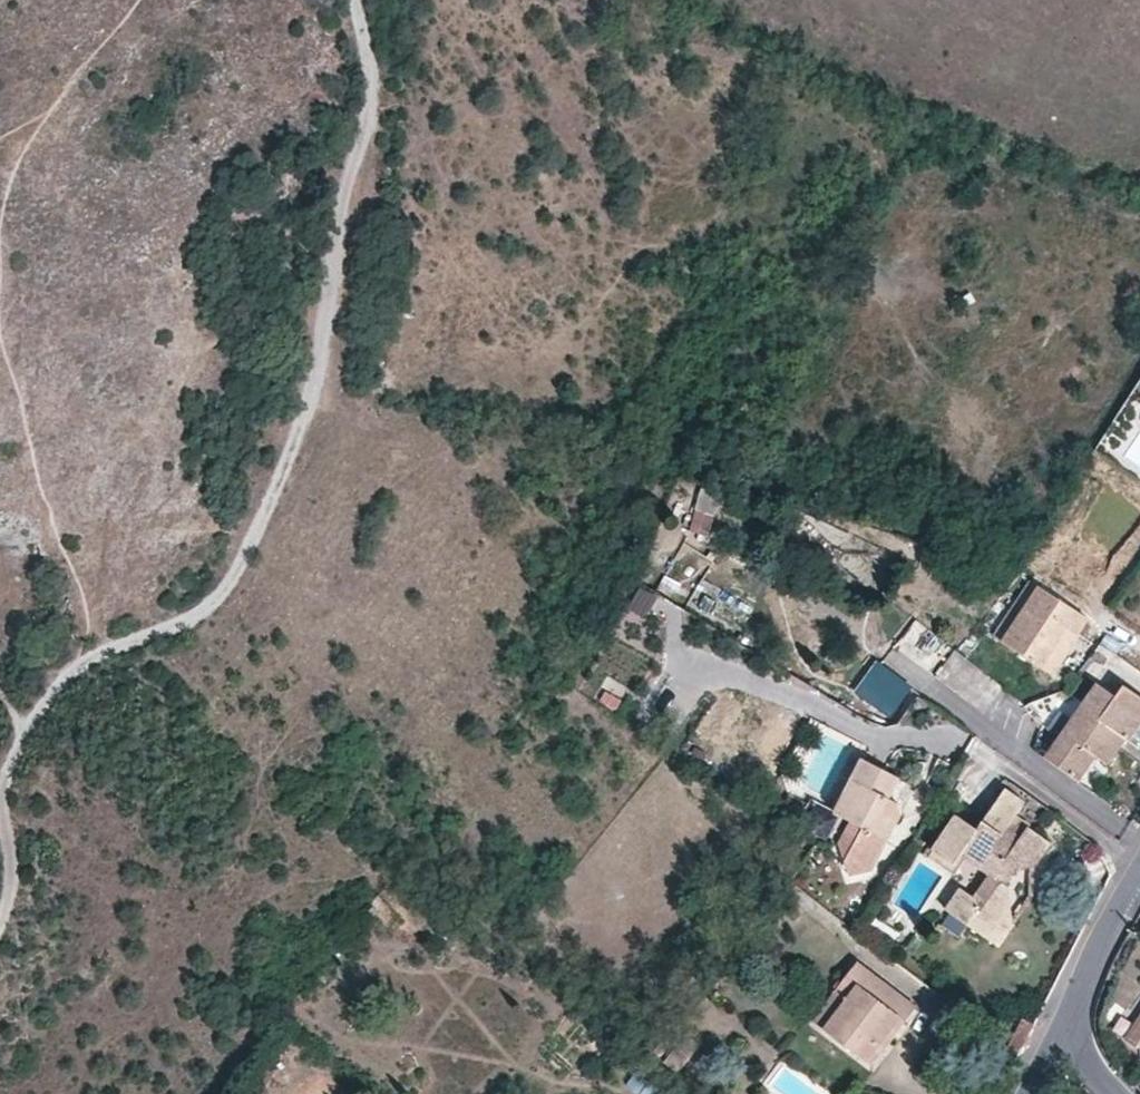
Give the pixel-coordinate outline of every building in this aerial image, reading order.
[(699,486),(687,531),(708,536),(720,492),(699,486)] [(626,604),(641,612),(653,592),(639,583),(626,604)] [(1085,618),(1038,587),(1002,643),(1042,669),(1067,632),(1074,636),(1085,618)] [(1042,669),(1053,676),(1078,638),(1074,636),(1067,632),(1042,669)] [(1001,687),(952,651),(932,677),(981,714),(1001,687)] [(915,682),(879,656),(853,691),(890,717),(915,682)] [(1097,685),(1045,759),(1076,780),(1093,756),(1105,764),(1124,738),(1127,739),(1139,719),(1139,698),(1123,685),(1115,697),(1097,685)] [(835,815),(847,821),(836,844),(849,876),(868,870),(899,811),(896,804),(887,797),(897,777),(863,759),(835,815)] [(954,866),(960,857),(988,878),(973,899),(960,890),(946,911),(996,945),(1010,926),(1003,884),(1013,869),(1032,866),(1048,842),(1026,828),(1018,839),(1006,829),(1022,804),(1003,791),(975,830),(956,817),(934,851),(954,866)] [(936,806),(931,804),(926,813),(929,816),(936,806)] [(939,808),(936,806),(929,816),(933,817),(939,808)] [(874,915),(865,928),(889,944),(898,931),(874,915)] [(833,993),(844,1002),(823,1030),(860,1058),(877,1034),(882,1038),(885,1040),(887,1041),(914,1006),(855,963),(833,993)] [(810,1021),(823,1030),(844,1002),(833,993),(810,1021)] [(1032,1027),(1019,1020),(1007,1046),(1017,1055),(1032,1027)] [(1129,1038),(1139,1045),(1139,1021),(1129,1038)] [(867,1063),(885,1040),(882,1038),(877,1034),(860,1058),(867,1063)] [(699,1047),(686,1038),(666,1065),(679,1074),(699,1047)]
